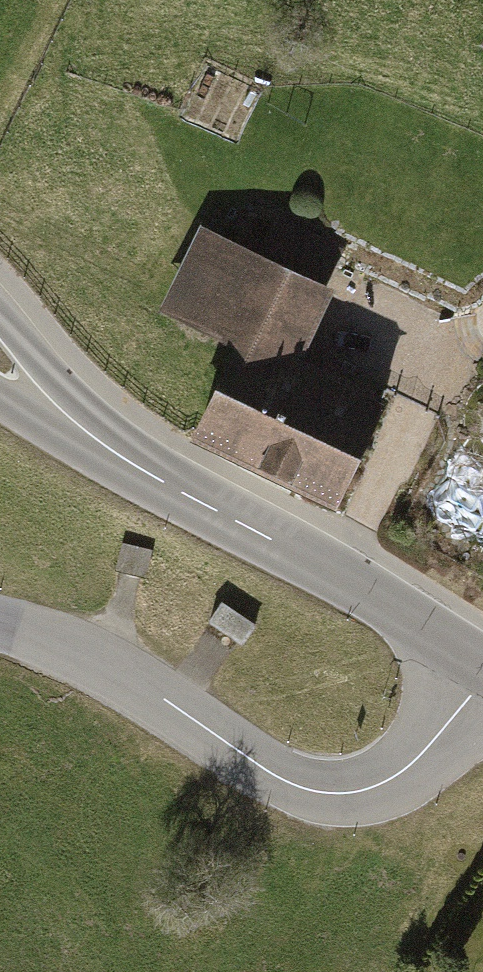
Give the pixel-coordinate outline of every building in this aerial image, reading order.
[(192,447),(338,516),(391,406),(304,364),(338,294),(327,289),(346,250),(278,217),(259,257),(201,230),(159,316),(237,353),(192,447)] [(152,551),(121,543),(114,569),(145,577),(152,551)] [(221,602),(208,622),(242,645),(255,625),(221,602)]
